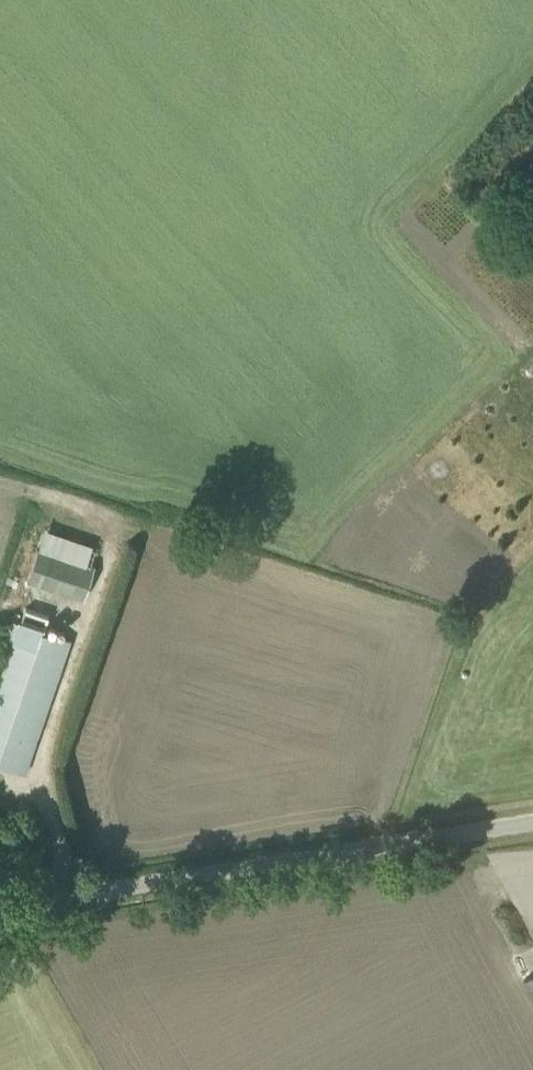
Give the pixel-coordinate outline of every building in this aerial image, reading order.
[(520,174),(532,188),(532,186),(532,164),(520,174)] [(82,599),(94,565),(39,544),(26,578),(82,599)] [(24,773),(69,639),(13,620),(0,656),(0,765),(24,773)] [(524,979),(532,996),(532,975),(524,979)]
